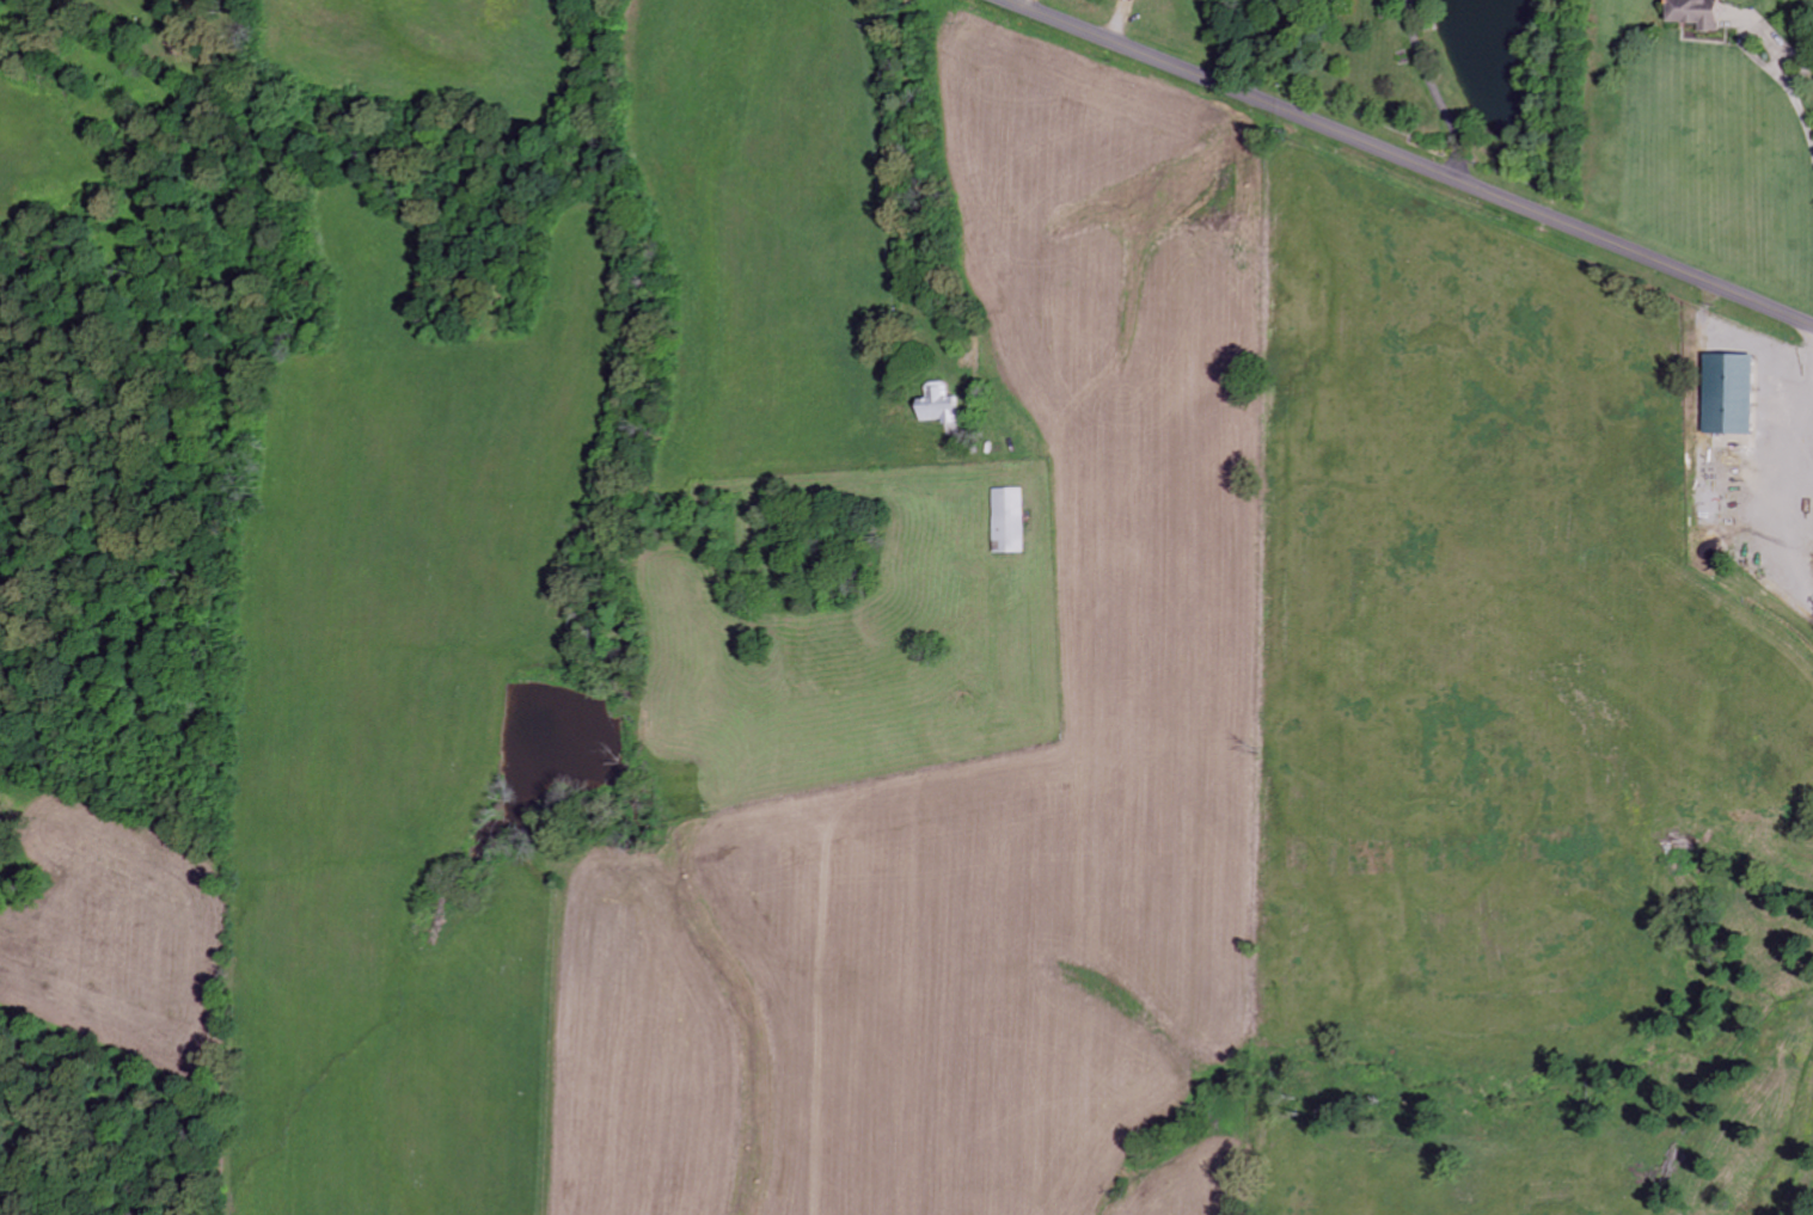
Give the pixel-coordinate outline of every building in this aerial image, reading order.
[(1700,26),(1700,34),(1720,34),(1721,0),(1670,0),(1669,26),(1700,26)] [(1705,434),(1754,435),(1755,355),(1706,354),(1705,434)] [(943,421),(943,424),(958,424),(957,397),(948,398),(948,383),(926,384),(926,399),(919,400),(919,422),(943,421)] [(1022,489),(991,490),(993,554),(1023,554),(1022,489)]
